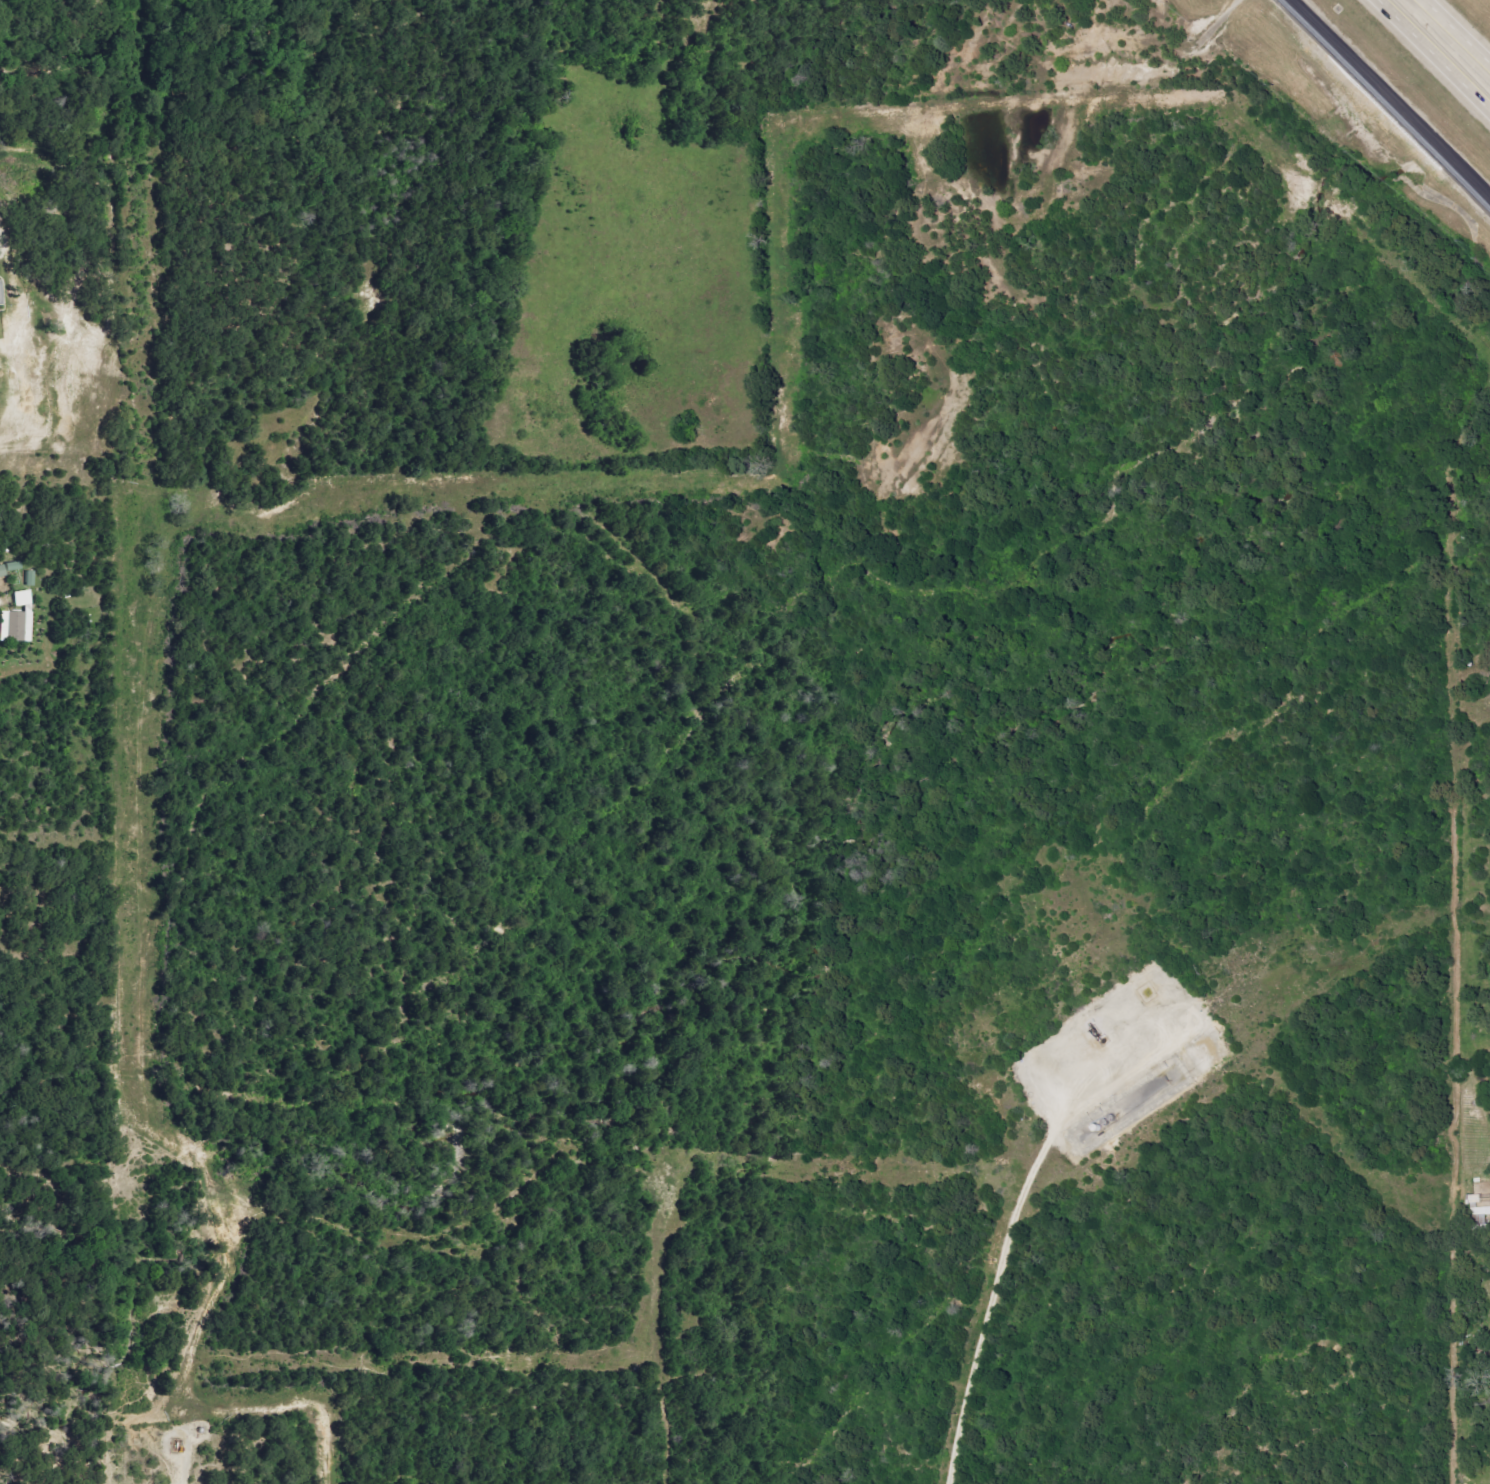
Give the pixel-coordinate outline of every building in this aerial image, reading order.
[(29,592),(11,592),(11,607),(21,607),(21,612),(0,612),(0,642),(27,643),(29,592)]
